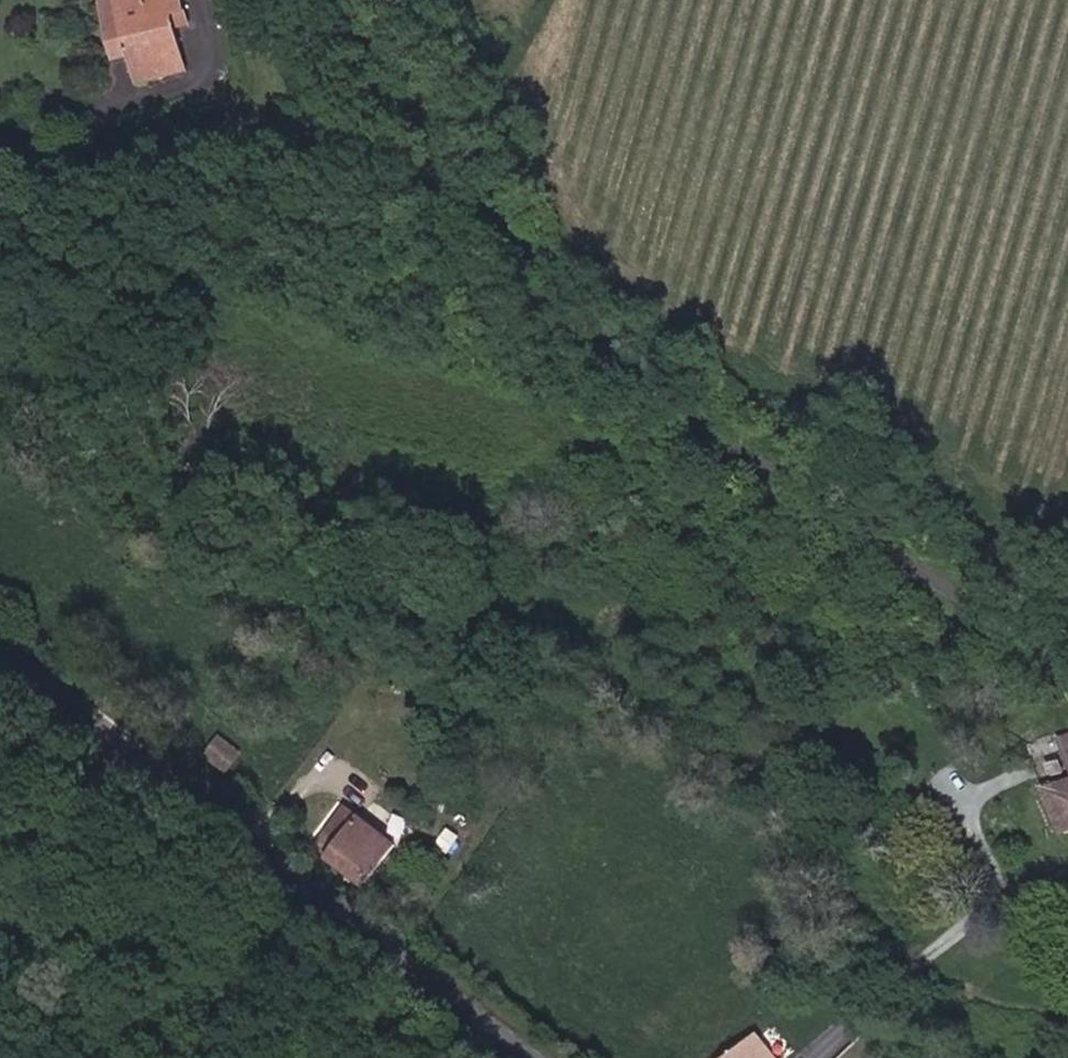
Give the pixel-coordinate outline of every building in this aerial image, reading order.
[(171,29),(166,0),(148,0),(154,32),(171,29)] [(171,29),(176,57),(224,48),(216,9),(215,0),(166,0),(171,29)] [(216,9),(228,6),(227,0),(215,0),(216,9)] [(1065,779),(1057,750),(1033,753),(1026,767),(1045,833),(1067,828),(1067,779),(1065,779)] [(327,818),(346,833),(329,855),(374,893),(408,850),(362,812),(344,796),(327,818)] [(769,1035),(743,1057),(790,1057),(791,1057),(769,1035)]
